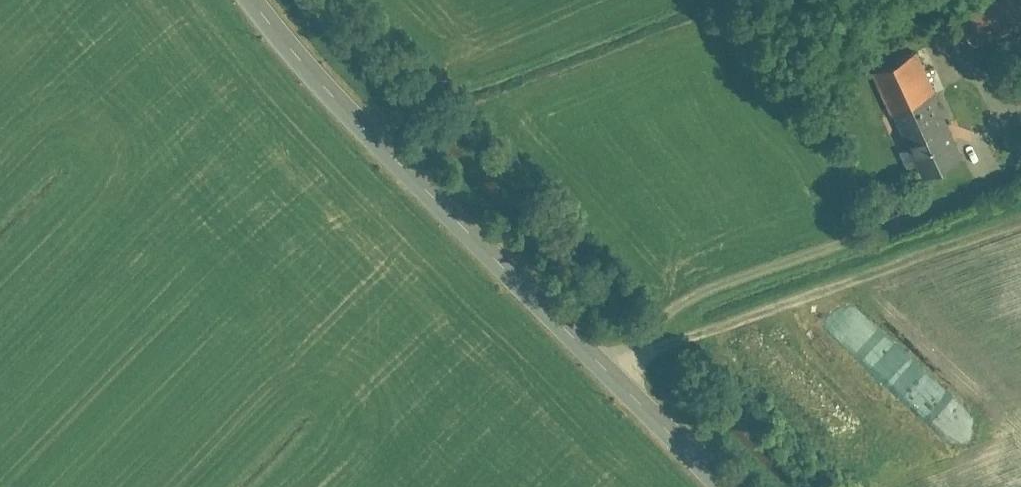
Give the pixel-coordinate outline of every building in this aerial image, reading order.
[(973,56),(1020,34),(1020,0),(957,0),(949,4),(973,56)] [(922,185),(970,165),(920,47),(872,67),(922,185)]
